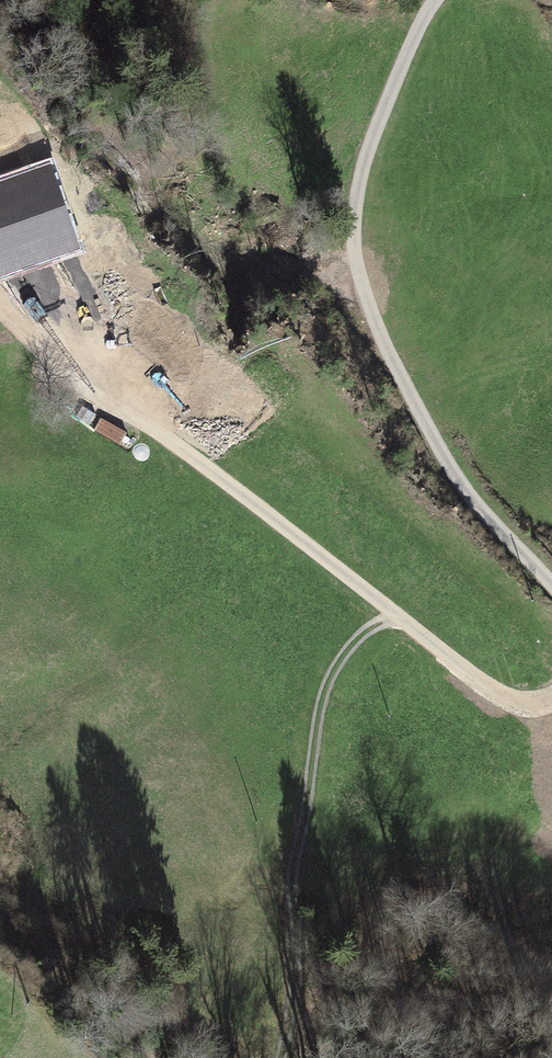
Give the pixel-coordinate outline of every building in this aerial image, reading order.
[(50,178),(0,194),(0,276),(74,252),(50,178)]
